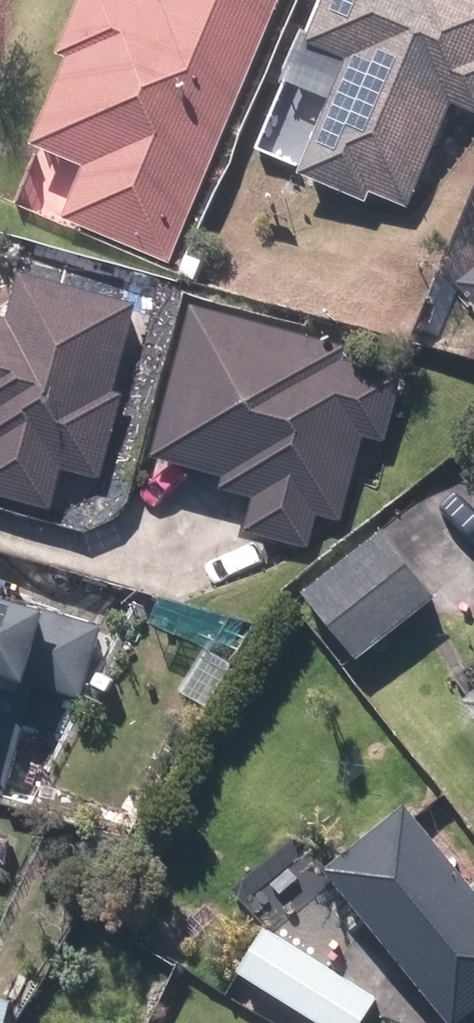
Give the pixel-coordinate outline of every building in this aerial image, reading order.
[(171,265),(281,0),(165,0),(162,7),(144,0),(86,0),(62,58),(68,61),(32,150),(84,171),(64,221),(171,265)] [(408,211),(452,106),(473,116),(473,0),(326,0),(306,49),(346,66),(300,176),(364,203),(368,194),(408,211)] [(462,285),(473,301),(473,276),(462,285)] [(49,507),(60,469),(101,480),(123,400),(108,396),(131,310),(19,280),(6,327),(0,325),(0,494),(49,507)] [(194,312),(151,462),(224,483),(222,489),(256,498),(247,530),(306,547),(315,515),(339,522),(362,440),(378,445),(397,382),(341,366),(344,355),(194,312)] [(308,602),(358,663),(431,603),(381,542),(308,602)] [(5,792),(35,688),(78,700),(98,632),(41,615),(40,620),(0,609),(0,791),(5,792)] [(464,709),(473,722),(473,700),(464,709)] [(326,878),(446,1022),(455,1022),(473,1008),(473,907),(400,817),(326,878)] [(238,978),(313,1022),(361,1022),(372,1004),(263,938),(238,978)]
